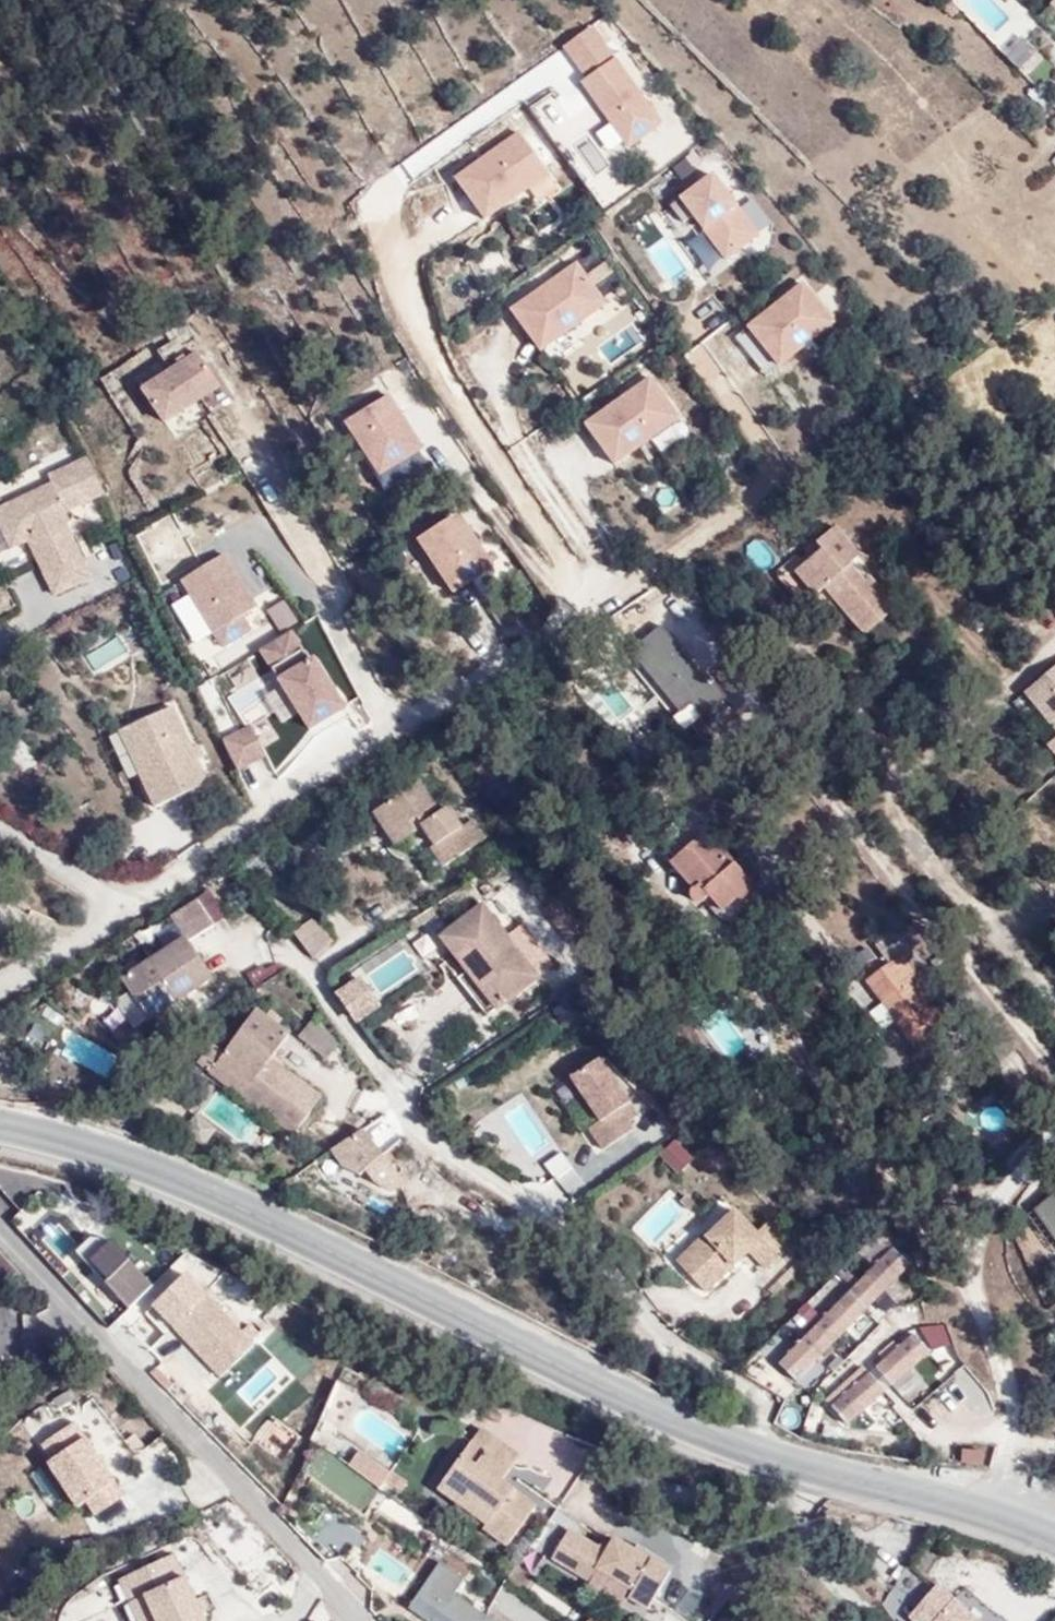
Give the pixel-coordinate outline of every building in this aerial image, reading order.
[(560,43),(625,145),(661,121),(596,20),(560,43)] [(1047,31),(1036,20),(1017,37),(1028,49),(1047,31)] [(451,169),(480,217),(531,187),(537,199),(558,187),(522,127),(451,169)] [(713,164),(677,191),(726,258),(762,231),(713,164)] [(666,237),(647,246),(664,281),(683,271),(666,237)] [(540,349),(607,301),(575,256),(508,304),(540,349)] [(801,276),(746,322),(782,364),(836,317),(801,276)] [(745,325),(735,334),(765,370),(776,361),(745,325)] [(197,345),(140,381),(164,419),(221,383),(197,345)] [(650,370),(582,418),(614,463),(682,415),(650,370)] [(397,388),(347,409),(379,484),(428,463),(397,388)] [(65,513),(102,494),(84,460),(47,479),(51,487),(0,513),(0,531),(12,553),(29,544),(57,597),(93,579),(72,539),(61,535),(64,526),(65,526),(69,523),(65,513)] [(911,584),(885,552),(880,556),(866,538),(874,530),(848,502),(832,517),(827,513),(791,547),(827,590),(851,572),(881,607),(911,584)] [(459,505),(415,532),(451,590),(495,564),(459,505)] [(72,539),(65,526),(64,526),(61,535),(72,539)] [(225,548),(177,574),(188,593),(171,602),(209,669),(273,634),(225,548)] [(280,631),(297,619),(282,597),(265,608),(280,631)] [(303,623),(263,642),(303,728),(343,710),(303,623)] [(658,623),(627,652),(694,721),(724,691),(658,623)] [(1023,687),(1054,727),(1054,662),(1023,687)] [(198,749),(178,707),(140,725),(161,767),(146,774),(163,808),(214,783),(203,760),(198,749)] [(237,768),(268,755),(254,721),(222,735),(237,768)] [(161,767),(140,725),(126,732),(146,774),(161,767)] [(1046,740),(1054,751),(1054,733),(1046,740)] [(210,757),(204,746),(198,749),(203,760),(210,757)] [(473,820),(449,789),(408,824),(434,854),(450,843),(444,832),(453,826),(474,850),(470,854),(485,872),(519,842),(505,825),(497,833),(482,813),(473,820)] [(687,843),(717,818),(725,811),(709,796),(675,828),(687,843)] [(757,866),(765,858),(751,842),(742,849),(717,818),(687,843),(684,847),(707,873),(702,878),(703,883),(708,887),(713,889),(717,886),(721,882),(732,894),(760,870),(757,866)] [(755,887),(758,891),(779,874),(765,858),(757,866),(760,870),(732,894),(721,882),(717,886),(733,905),(755,887)] [(182,934),(118,969),(129,988),(115,996),(130,1023),(215,976),(191,935),(226,916),(210,888),(169,911),(182,934)] [(294,928),(308,956),(333,944),(319,916),(294,928)] [(562,949),(539,919),(497,948),(519,980),(511,985),(544,1029),(608,979),(577,937),(562,949)] [(928,1035),(957,1015),(967,1008),(905,922),(888,933),(901,952),(879,967),(928,1035)] [(267,954),(249,931),(225,946),(243,971),(267,954)] [(399,961),(376,935),(356,951),(377,978),(399,961)] [(354,1019),(381,1002),(360,970),(334,987),(354,1019)] [(176,1016),(184,1027),(202,1053),(264,1010),(237,973),(176,1016)] [(967,1008),(957,1015),(968,1027),(977,1021),(967,1008)] [(886,1044),(911,1077),(929,1063),(904,1030),(886,1044)] [(308,1042),(273,1094),(308,1118),(300,1128),(356,1164),(371,1138),(358,1129),(367,1114),(340,1095),(336,1103),(322,1095),(340,1063),(308,1042)] [(688,1149),(683,1139),(675,1127),(685,1120),(655,1077),(626,1095),(656,1140),(645,1146),(658,1168),(688,1149)] [(308,1118),(273,1094),(265,1105),(300,1128),(308,1118)] [(380,1123),(367,1114),(358,1129),(371,1138),(380,1123)] [(675,1127),(683,1139),(693,1133),(685,1120),(675,1127)] [(591,1139),(549,1160),(567,1195),(609,1174),(591,1139)] [(1054,1236),(1054,1189),(1032,1207),(1054,1236)] [(8,1218),(25,1235),(55,1207),(38,1190),(8,1218)] [(50,1213),(30,1233),(67,1271),(87,1251),(50,1213)] [(79,1245),(126,1305),(155,1283),(109,1223),(79,1245)] [(770,1257),(741,1283),(766,1307),(808,1266),(826,1283),(849,1262),(827,1238),(815,1249),(794,1226),(766,1253),(770,1257)] [(798,1379),(910,1260),(890,1241),(778,1359),(798,1379)] [(735,1278),(741,1283),(770,1257),(766,1253),(764,1250),(735,1278)] [(854,1339),(876,1324),(867,1312),(845,1327),(854,1339)] [(207,1384),(224,1401),(224,1400),(228,1396),(255,1368),(206,1321),(175,1353),(200,1378),(205,1373),(211,1379),(207,1384)] [(922,1325),(926,1347),(948,1343),(945,1321),(922,1325)] [(955,1355),(946,1342),(930,1352),(915,1330),(874,1357),(898,1393),(955,1355)] [(929,1434),(984,1390),(963,1365),(909,1409),(929,1434)] [(868,1368),(829,1398),(846,1421),(886,1390),(868,1368)] [(224,1400),(229,1406),(234,1401),(228,1396),(224,1400)] [(342,1402),(331,1427),(338,1429),(348,1404),(342,1402)] [(348,1404),(338,1429),(349,1434),(359,1409),(348,1404)] [(783,1406),(778,1426),(796,1431),(802,1411),(783,1406)] [(256,1442),(276,1458),(294,1436),(274,1420),(256,1442)] [(98,1495),(47,1423),(27,1437),(38,1453),(22,1464),(53,1507),(62,1500),(71,1514),(98,1495)] [(38,1453),(27,1437),(15,1445),(26,1461),(38,1453)] [(962,1442),(958,1462),(988,1467),(992,1447),(962,1442)] [(302,1472),(363,1512),(381,1485),(320,1445),(302,1472)] [(489,1470),(480,1483),(466,1474),(444,1507),(467,1523),(468,1521),(476,1509),(502,1526),(494,1538),(489,1545),(514,1562),(540,1522),(505,1499),(523,1473),(484,1447),(475,1460),(489,1470)] [(381,1482),(390,1466),(357,1448),(348,1464),(381,1482)] [(475,1460),(466,1474),(480,1483),(489,1470),(475,1460)] [(476,1509),(468,1521),(494,1538),(502,1526),(476,1509)] [(580,1585),(585,1576),(602,1586),(605,1581),(642,1602),(638,1610),(657,1620),(678,1584),(622,1551),(603,1560),(576,1545),(560,1573),(580,1585)] [(138,1620),(209,1620),(181,1547),(119,1570),(138,1620)] [(408,1605),(433,1620),(505,1620),(459,1591),(469,1575),(440,1556),(408,1605)] [(901,1606),(925,1587),(913,1572),(880,1599),(898,1620),(909,1620),(911,1619),(901,1606)] [(580,1585),(597,1594),(602,1586),(585,1576),(580,1585)] [(930,1581),(905,1620),(995,1620),(930,1581)] [(524,1584),(514,1599),(530,1609),(540,1594),(524,1584)] [(585,1620),(606,1620),(591,1611),(585,1620)]
